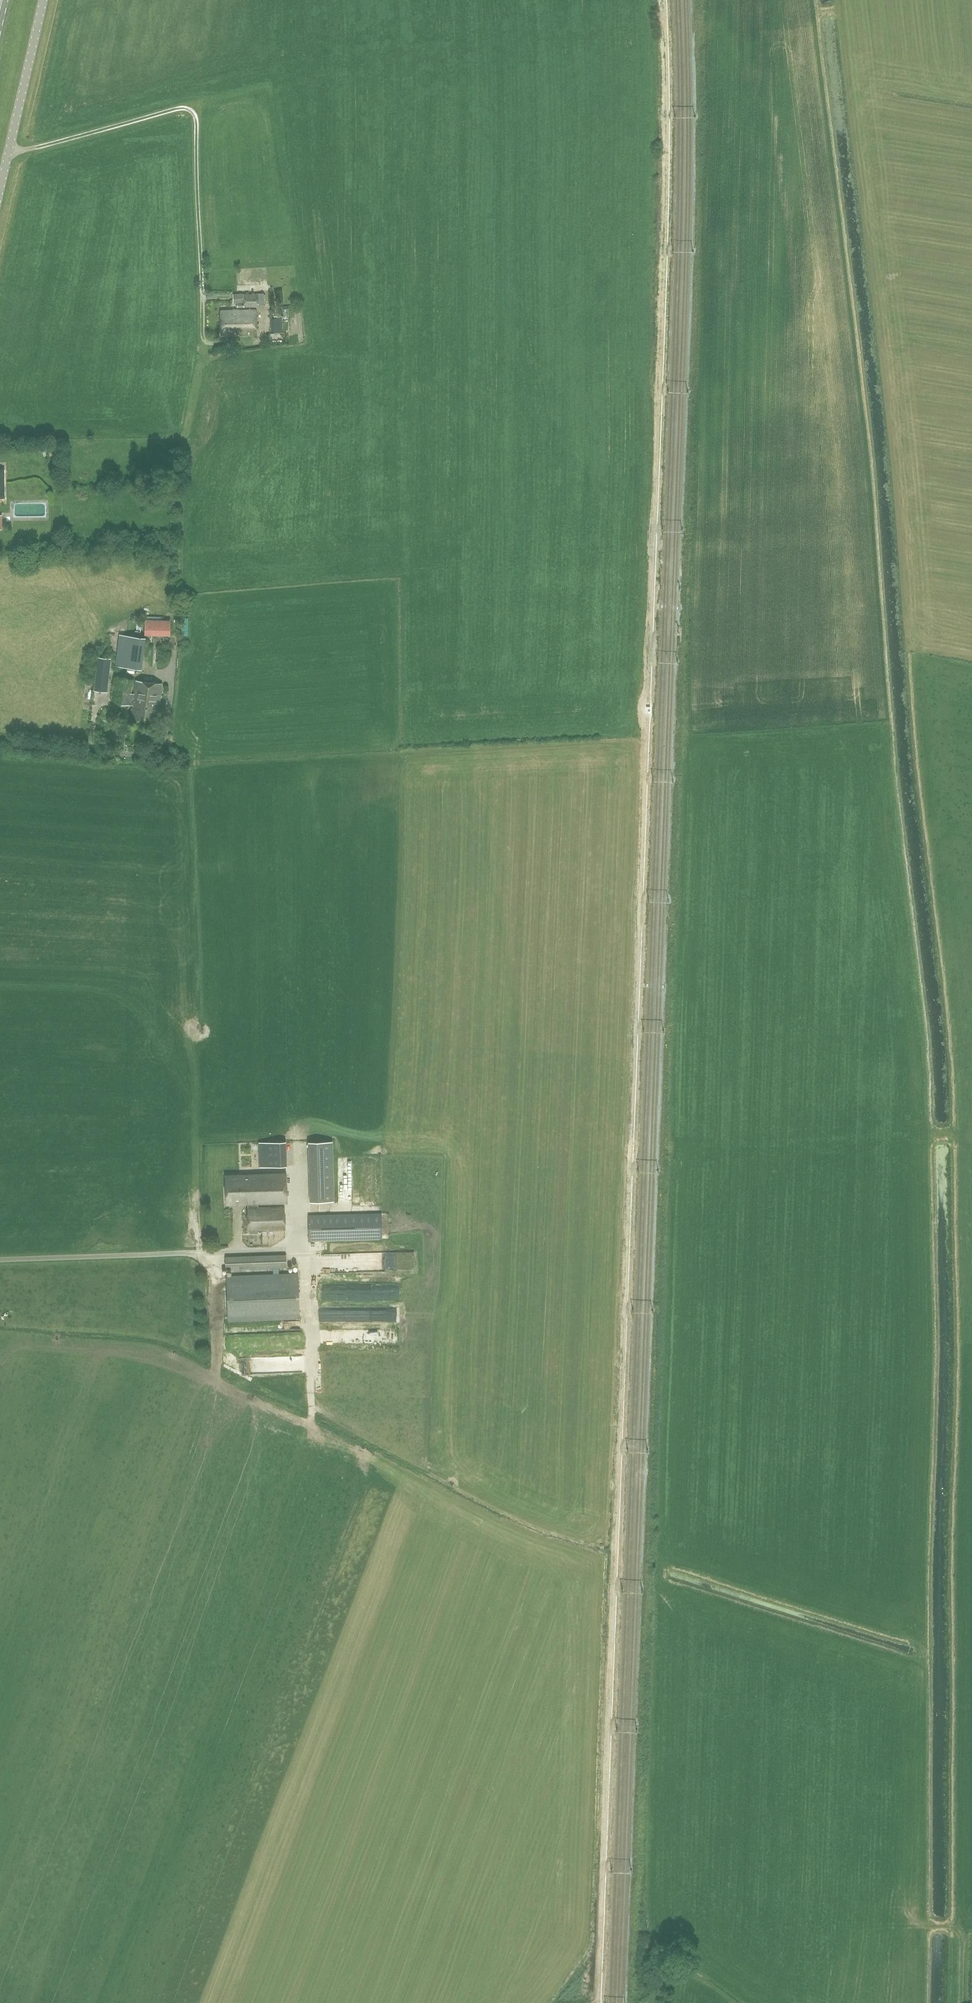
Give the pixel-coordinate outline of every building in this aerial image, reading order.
[(238,307),(263,306),(263,293),(233,294),(233,303),(238,303),(238,307)] [(221,335),(257,335),(257,310),(221,311),(221,335)] [(270,324),(271,330),(271,331),(283,331),(282,317),(270,318),(270,324)] [(186,626),(186,614),(178,614),(178,626),(186,626)] [(170,621),(146,620),(145,634),(170,634),(170,621)] [(139,668),(143,638),(120,635),(116,665),(139,668)] [(95,682),(108,683),(110,660),(98,658),(95,682)] [(157,722),(162,683),(136,680),(134,694),(130,693),(132,679),(118,678),(115,702),(133,704),(131,718),(157,722)] [(117,714),(118,725),(129,724),(128,712),(117,714)] [(97,716),(99,723),(105,721),(103,714),(97,716)] [(310,1201),(334,1200),(332,1140),(309,1141),(310,1201)] [(250,1233),(258,1233),(258,1229),(285,1228),(285,1206),(258,1207),(258,1203),(288,1202),(287,1172),(225,1174),(226,1204),(248,1203),(248,1229),(250,1229),(250,1233)] [(308,1214),(308,1241),(383,1239),(382,1212),(308,1214)] [(320,1267),(363,1266),(363,1249),(320,1250),(320,1267)] [(286,1254),(225,1256),(226,1269),(286,1266),(286,1254)] [(298,1273),(226,1276),(228,1321),(300,1318),(298,1273)]
